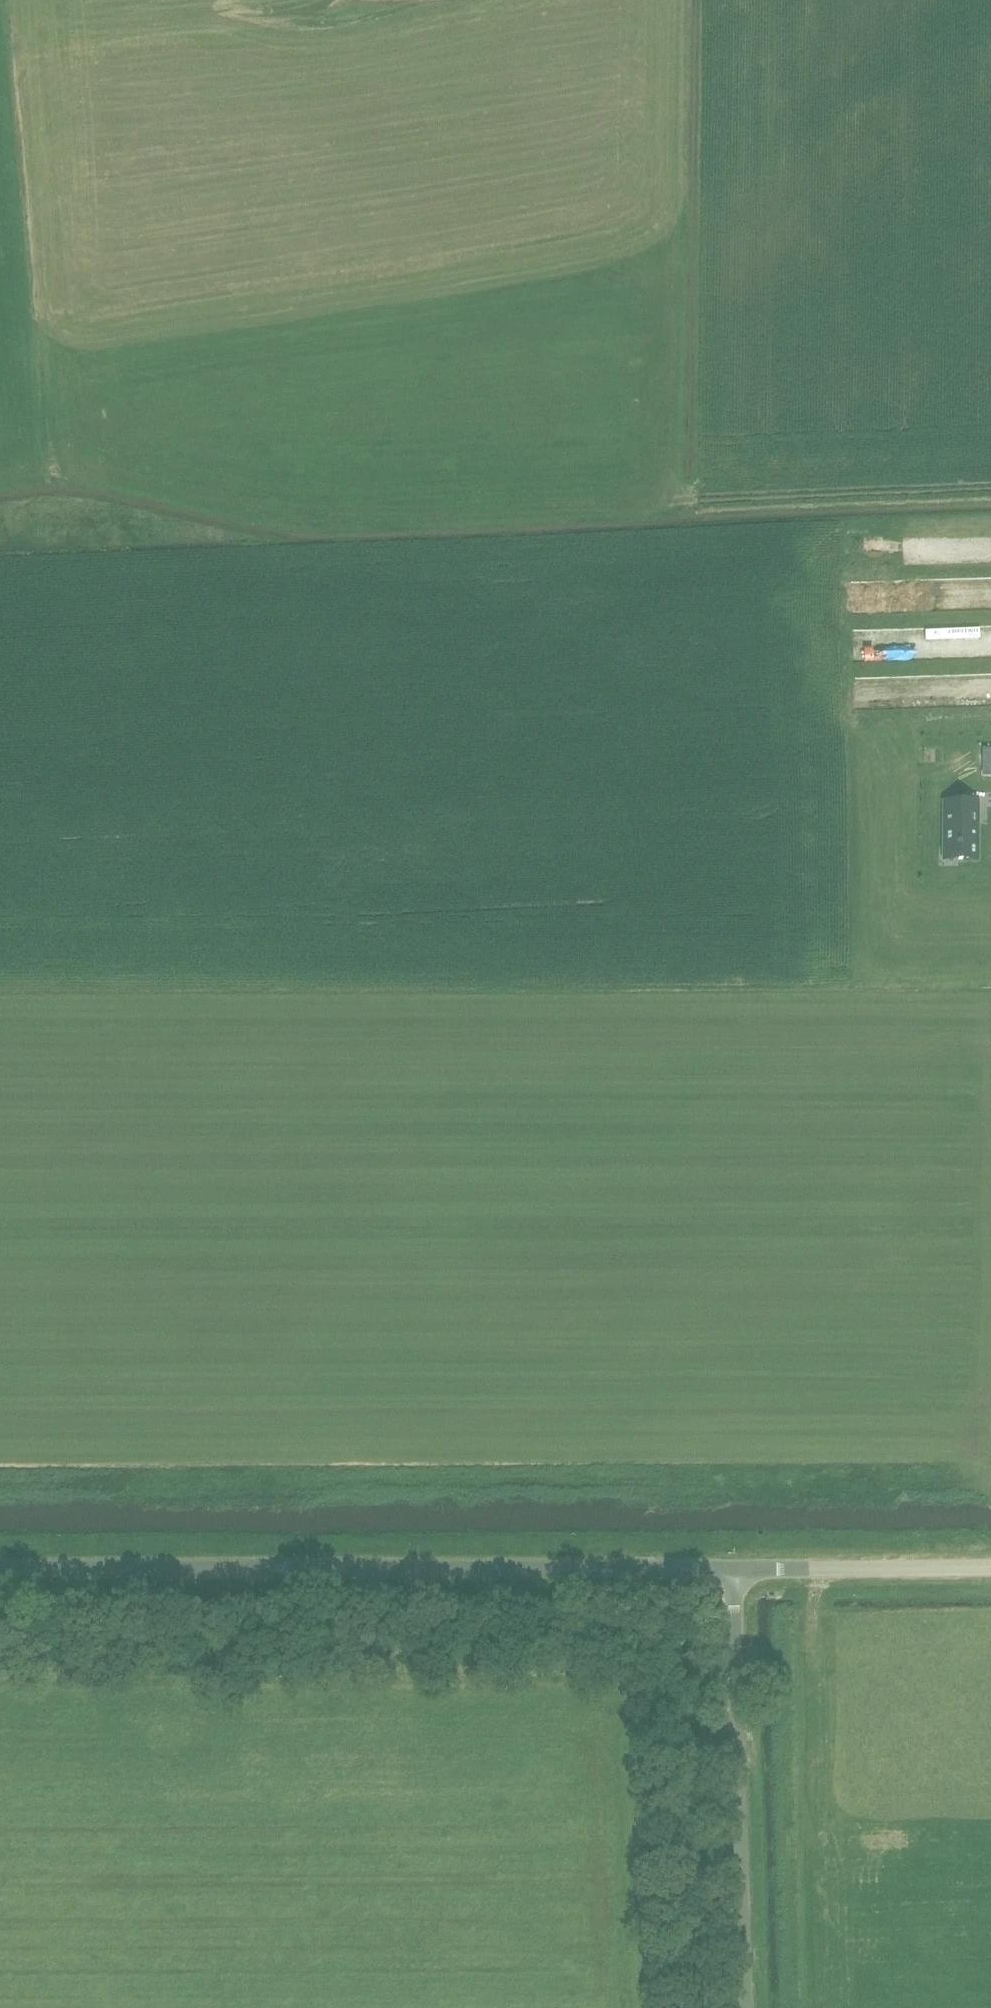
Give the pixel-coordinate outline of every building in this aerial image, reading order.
[(853,579),(854,612),(990,607),(990,574),(853,579)] [(930,656),(990,654),(990,630),(989,630),(988,624),(929,625),(930,656)] [(990,776),(990,749),(983,749),(983,776),(990,776)] [(944,802),(943,847),(958,847),(958,859),(977,859),(978,802),(944,802)]
